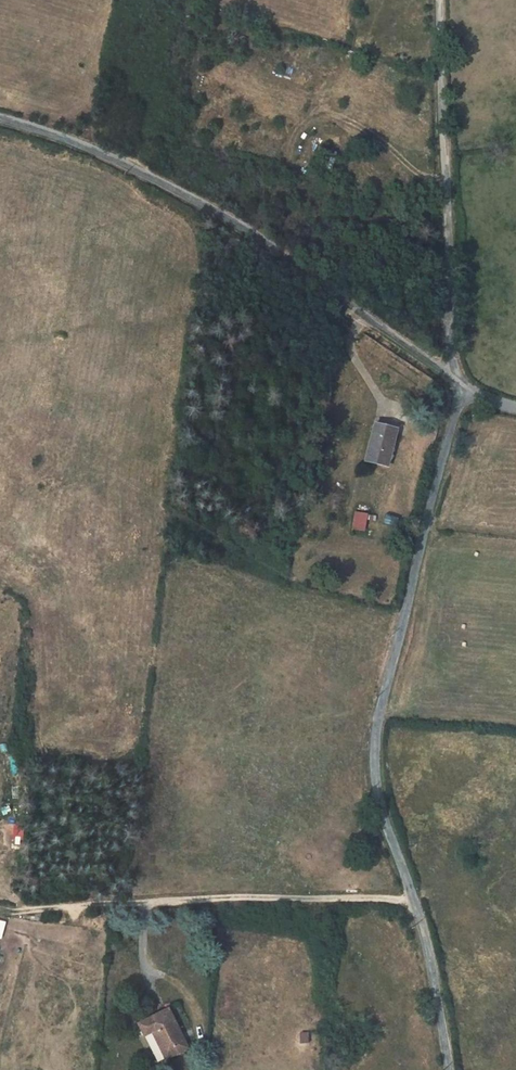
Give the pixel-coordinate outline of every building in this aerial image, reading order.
[(418,434),(392,422),(377,455),(397,464),(405,448),(410,450),(411,450),(418,434)] [(376,507),(365,505),(362,520),(374,522),(375,512),(376,507)] [(202,1004),(173,1010),(175,1024),(187,1022),(194,1056),(211,1052),(202,1004)]
